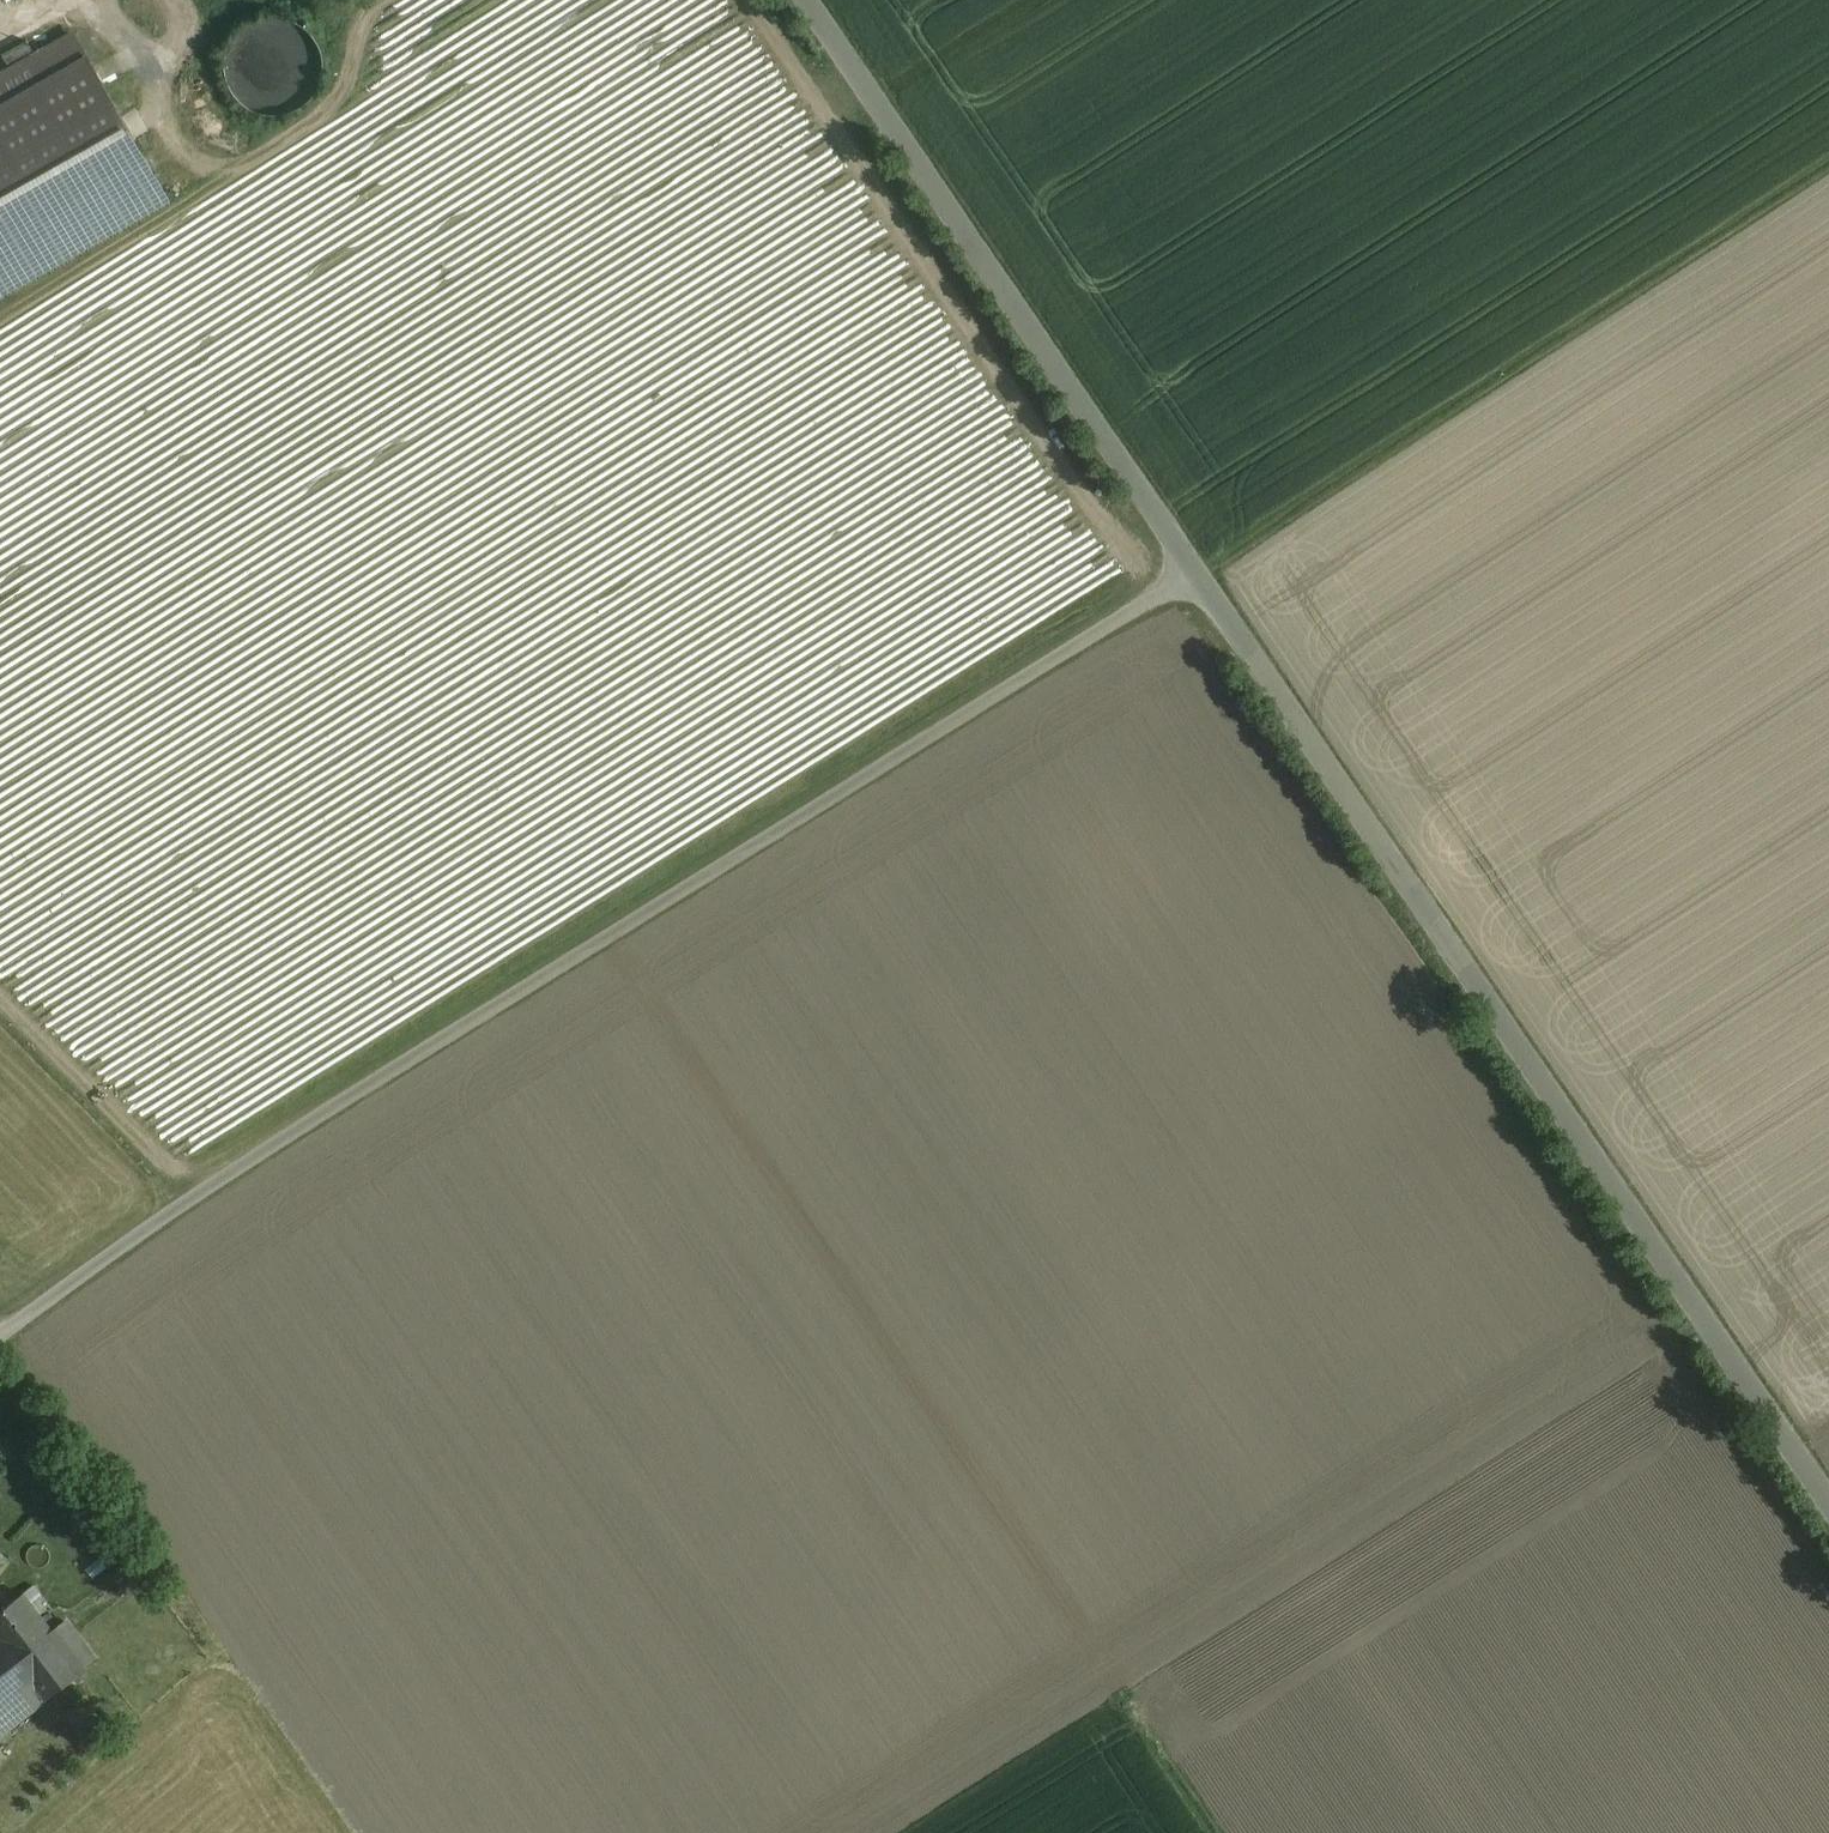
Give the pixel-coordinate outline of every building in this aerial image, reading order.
[(226,57),(225,65),(226,74),(227,82),(231,90),(235,97),(241,103),(248,108),(255,112),(263,115),(272,116),(280,116),(289,114),(296,111),(304,106),(310,100),(315,93),(319,86),(321,78),(323,69),(322,61),(320,53),(317,45),(312,38),(307,32),(300,26),(292,22),(284,20),(276,19),(267,19),(259,21),(251,24),(244,29),(238,35),(233,41),(229,49),(226,57)] [(0,77),(0,293),(166,200),(74,36),(0,77)] [(0,1611),(0,1642),(45,1701),(83,1671),(23,1594),(0,1611)] [(0,1642),(0,1735),(45,1701),(0,1642)]
